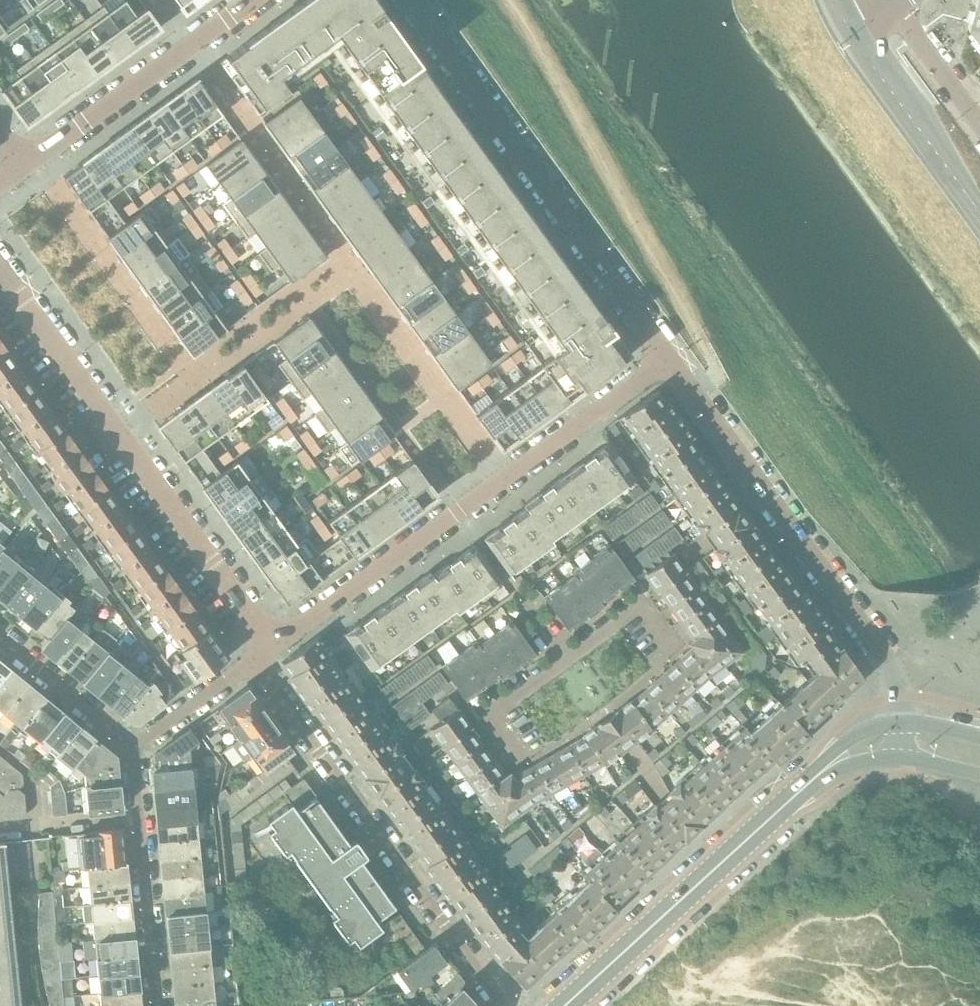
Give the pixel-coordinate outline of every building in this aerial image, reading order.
[(26,0),(22,0),(19,3),(27,14),(33,10),(26,0)] [(61,0),(57,0),(48,7),(52,13),(64,5),(61,0)] [(183,12),(200,0),(174,0),(183,12)] [(220,64),(255,112),(279,95),(284,102),(293,96),(283,82),(279,77),(294,66),(317,49),(318,49),(336,35),(344,46),(345,46),(361,69),(361,70),(378,92),(378,93),(395,116),(412,139),(412,140),(428,162),(429,163),(445,185),(446,186),(462,209),(463,210),(479,233),(480,233),(496,256),(497,257),(514,280),(530,303),(547,327),(563,348),(552,356),(540,365),(541,367),(566,402),(631,355),(589,297),(572,273),(555,250),(538,227),(521,203),(504,180),(487,156),(470,133),(453,110),(436,86),(420,63),(403,40),(386,16),(374,0),(308,0),(291,12),(268,29),(244,46),(220,64)] [(979,48),(979,0),(975,0),(968,29),(974,38),(973,39),(979,48)] [(132,49),(160,29),(145,9),(136,16),(125,1),(107,14),(132,49)] [(41,22),(52,13),(48,7),(36,15),(41,22)] [(107,14),(89,27),(114,62),(132,49),(107,14)] [(6,24),(5,25),(0,17),(0,34),(8,28),(6,24)] [(29,30),(24,24),(13,32),(17,39),(29,30)] [(97,75),(114,62),(89,27),(72,40),(97,75)] [(6,47),(17,39),(13,32),(1,41),(6,47)] [(72,40),(54,52),(79,87),(97,75),(72,40)] [(79,87),(54,52),(37,65),(62,100),(79,87)] [(62,100),(37,65),(19,78),(44,113),(62,100)] [(319,73),(312,78),(320,88),(327,83),(319,73)] [(19,78),(0,91),(26,126),(44,113),(19,78)] [(179,93),(180,93),(205,128),(222,115),(197,80),(179,93)] [(205,128),(180,93),(163,105),(189,140),(205,128)] [(312,117),(311,116),(299,98),(264,124),(277,142),(312,117)] [(342,104),(335,109),(342,119),(349,114),(342,104)] [(189,140),(163,105),(147,117),(172,152),(189,140)] [(349,114),(342,119),(349,129),(356,124),(349,114)] [(172,152),(147,117),(130,129),(156,164),(172,152)] [(324,133),(323,132),(312,117),(277,142),(289,158),(324,133)] [(380,126),(371,133),(377,141),(386,135),(380,126)] [(156,164),(130,129),(114,141),(139,176),(156,164)] [(301,175),(336,150),(324,133),(289,158),(301,175)] [(226,135),(215,142),(220,150),(231,142),(226,135)] [(366,137),(359,142),(366,152),(373,147),(366,137)] [(139,176),(114,141),(97,153),(122,188),(139,176)] [(253,158),(241,141),(206,166),(218,183),(253,158)] [(215,142),(205,149),(210,157),(220,150),(215,142)] [(373,147),(366,152),(373,162),(380,157),(373,147)] [(348,166),(347,165),(336,150),(301,175),(313,191),(348,166)] [(122,188),(97,153),(81,165),(106,200),(107,199),(122,188)] [(265,175),(253,158),(218,183),(229,198),(230,200),(265,175)] [(197,166),(192,159),(182,166),(187,173),(197,166)] [(125,225),(107,199),(106,200),(81,165),(63,178),(108,239),(143,214),(142,213),(125,225)] [(182,166),(172,173),(177,181),(187,173),(182,166)] [(360,183),(359,182),(348,166),(313,191),(325,208),(360,183)] [(390,170),(382,175),(390,185),(397,180),(390,170)] [(277,191),(265,175),(230,200),(229,198),(221,204),(234,223),(277,191)] [(397,180),(390,185),(397,195),(404,190),(397,180)] [(183,182),(175,188),(183,198),(190,192),(183,182)] [(164,190),(159,183),(149,190),(154,197),(164,190)] [(372,199),(371,199),(360,183),(325,208),(337,224),(372,199)] [(154,197),(149,190),(139,197),(144,205),(154,197)] [(172,190),(164,196),(177,212),(184,207),(172,190)] [(289,208),(277,191),(234,223),(247,240),(255,234),(254,233),(289,208)] [(384,216),(383,215),(372,199),(337,224),(349,241),(384,216)] [(138,209),(133,202),(123,209),(128,216),(138,209)] [(414,203),(406,209),(414,219),(421,214),(414,203)] [(200,207),(193,212),(200,221),(207,216),(200,207)] [(302,225),(289,208),(254,233),(255,234),(265,248),(267,251),(302,225)] [(120,256),(155,231),(143,214),(108,239),(120,256)] [(421,214),(414,219),(421,228),(428,223),(421,214)] [(189,215),(182,220),(189,229),(196,224),(189,215)] [(207,216),(200,221),(207,231),(214,226),(207,216)] [(396,232),(395,232),(384,216),(349,241),(361,258),(396,232)] [(196,224),(189,229),(196,239),(203,234),(196,224)] [(314,242),(302,225),(267,251),(265,248),(257,254),(271,273),(279,267),(314,242)] [(132,272),(166,247),(155,231),(120,256),(132,272)] [(408,249),(407,248),(396,232),(361,258),(373,274),(408,249)] [(438,237),(430,242),(438,252),(445,247),(438,237)] [(224,240),(217,245),(224,254),(231,249),(224,240)] [(326,258),(314,242),(279,267),(291,283),(326,258)] [(144,289),(178,264),(166,247),(132,272),(144,289)] [(445,247),(438,252),(445,261),(452,256),(445,247)] [(213,248),(206,253),(213,263),(220,257),(213,248)] [(231,249),(224,254),(231,265),(238,259),(231,249)] [(420,265),(419,264),(408,249),(373,274),(385,291),(420,265)] [(220,257),(213,263),(220,272),(227,267),(220,257)] [(156,305),(190,280),(178,264),(144,289),(156,305)] [(432,282),(420,265),(385,291),(397,307),(432,282)] [(462,270),(454,275),(462,285),(469,280),(462,270)] [(248,273),(241,278),(248,288),(255,283),(248,273)] [(168,322),(202,297),(190,280),(156,305),(168,322)] [(469,280),(462,285),(469,294),(476,289),(469,280)] [(237,281),(230,286),(237,296),(244,290),(237,281)] [(444,299),(443,298),(432,282),(397,307),(409,324),(444,299)] [(255,283),(248,288),(255,298),(262,293),(255,283)] [(244,290),(237,296),(244,306),(251,300),(244,290)] [(179,338),(214,313),(202,297),(168,322),(179,338)] [(456,315),(455,314),(444,299),(409,324),(421,340),(456,315)] [(485,303),(478,308),(485,318),(492,312),(485,303)] [(492,312),(485,318),(492,327),(500,322),(492,312)] [(192,356),(227,330),(214,313),(179,338),(192,356)] [(468,332),(467,331),(456,315),(421,340),(433,357),(468,332)] [(321,335),(308,318),(273,343),(285,359),(286,361),(321,335)] [(479,348),(479,347),(468,332),(433,357),(444,373),(479,348)] [(333,352),(321,335),(286,361),(285,359),(277,365),(290,383),(333,352)] [(510,336),(503,342),(510,352),(517,346),(510,336)] [(492,365),(479,348),(444,373),(457,390),(492,365)] [(525,358),(520,351),(510,358),(515,365),(525,358)] [(345,368),(333,352),(290,383),(303,401),(311,395),(310,394),(345,368)] [(20,372),(6,353),(0,357),(0,387),(20,372)] [(510,358),(500,365),(505,372),(515,365),(510,358)] [(268,401),(243,366),(225,379),(250,414),(268,401)] [(259,366),(252,371),(259,381),(266,376),(259,366)] [(541,367),(525,379),(551,414),(566,402),(541,367)] [(357,385),(345,368),(310,394),(311,395),(321,409),(322,410),(357,385)] [(20,372),(0,387),(0,399),(8,410),(34,391),(20,372)] [(487,375),(477,382),(482,389),(492,382),(487,375)] [(266,376),(259,381),(266,390),(273,385),(266,376)] [(250,414),(225,379),(209,391),(234,426),(250,414)] [(525,379),(509,391),(534,425),(551,414),(525,379)] [(477,382),(467,389),(472,396),(482,389),(477,382)] [(369,401),(357,385),(322,410),(321,409),(313,415),(327,434),(335,428),(334,427),(369,401)] [(49,412),(34,391),(8,410),(23,431),(49,412)] [(234,426),(209,391),(192,403),(217,438),(234,426)] [(509,391),(492,403),(518,437),(534,425),(509,391)] [(691,437),(666,403),(664,405),(655,393),(608,427),(615,437),(620,433),(619,432),(629,425),(664,474),(696,450),(688,439),(691,437)] [(283,399),(276,404),(283,414),(290,409),(283,399)] [(381,418),(369,401),(334,427),(335,428),(346,443),(381,418)] [(217,438),(192,403),(176,415),(201,450),(202,449),(217,438)] [(492,403),(475,415),(500,450),(518,437),(492,403)] [(290,409),(283,414),(290,424),(297,418),(290,409)] [(63,431),(49,412),(23,431),(37,450),(63,431)] [(220,475),(202,449),(201,450),(176,415),(158,428),(203,489),(237,464),(237,463),(220,475)] [(283,422),(278,415),(268,423),(273,430),(283,422)] [(394,436),(381,418),(346,443),(359,461),(394,436)] [(4,437),(12,431),(8,426),(0,432),(4,437)] [(286,426),(278,432),(286,442),(293,436),(286,426)] [(52,470),(79,450),(65,430),(63,431),(37,450),(52,470)] [(314,442),(306,431),(299,436),(307,447),(314,442)] [(259,440),(254,433),(244,440),(249,447),(259,440)] [(249,447),(244,440),(234,447),(239,454),(249,447)] [(15,452),(22,446),(19,441),(11,446),(15,452)] [(314,442),(307,447),(314,457),(321,452),(314,442)] [(617,491),(634,479),(609,444),(567,474),(575,486),(592,509),(617,491)] [(394,452),(388,445),(379,452),(384,459),(394,452)] [(6,450),(0,458),(0,461),(10,475),(17,466),(6,450)] [(65,491),(94,470),(79,450),(52,470),(58,479),(54,481),(62,493),(65,491)] [(303,450),(296,456),(303,466),(311,460),(303,450)] [(738,507),(696,450),(664,474),(672,485),(698,521),(694,524),(702,535),(739,508),(738,507)] [(233,459),(228,452),(217,459),(223,466),(233,459)] [(379,452),(369,459),(374,466),(384,459),(379,452)] [(311,460),(303,466),(310,476),(318,470),(311,460)] [(412,461),(395,473),(395,474),(420,508),(437,496),(412,461)] [(641,474),(649,468),(645,462),(637,468),(641,474)] [(215,505),(249,480),(237,464),(203,489),(215,505)] [(28,481),(17,466),(10,475),(21,489),(28,481)] [(33,477),(41,471),(37,466),(29,471),(33,477)] [(331,466),(324,471),(331,481),(338,476),(331,466)] [(361,476),(356,469),(346,476),(351,483),(361,476)] [(109,491),(95,472),(94,470),(65,491),(80,511),(107,492),(109,491)] [(420,508),(395,474),(379,486),(404,521),(420,509),(420,508)] [(592,509),(575,486),(567,474),(523,505),(526,509),(527,508),(550,540),(592,509)] [(351,483),(346,476),(336,483),(341,490),(351,483)] [(227,522),(261,497),(249,480),(215,505),(227,522)] [(39,495),(28,481),(21,489),(31,504),(39,495)] [(661,490),(654,481),(649,485),(655,494),(661,490)] [(44,492),(52,487),(48,482),(40,487),(44,492)] [(404,521),(379,486),(362,498),(387,533),(404,521)] [(633,501),(644,493),(639,486),(628,494),(633,501)] [(94,530),(121,511),(107,492),(80,511),(94,530)] [(300,493),(293,498),(300,508),(307,503),(300,493)] [(327,501),(322,493),(311,501),(317,508),(327,501)] [(54,516),(39,495),(31,504),(46,525),(54,516)] [(659,507),(650,495),(644,499),(653,511),(659,507)] [(238,538),(273,513),(261,497),(227,522),(238,538)] [(387,533),(362,498),(346,510),(371,545),(387,533)] [(653,511),(644,499),(638,503),(647,516),(653,511)] [(58,511),(65,505),(62,500),(54,506),(58,511)] [(647,516),(638,503),(632,507),(641,520),(647,516)] [(641,520),(632,507),(626,512),(635,524),(641,520)] [(550,540),(527,508),(526,509),(484,539),(510,575),(525,563),(552,543),(550,540)] [(792,582),(753,528),(746,518),(739,508),(702,535),(709,544),(714,550),(721,560),(724,557),(759,605),(792,582)] [(371,545),(346,510),(329,522),(354,557),(371,545)] [(135,531),(121,511),(94,530),(109,550),(135,531)] [(671,523),(662,511),(656,515),(665,528),(671,523)] [(635,524),(626,512),(620,516),(629,528),(635,524)] [(250,555),(285,530),(273,513),(238,538),(250,555)] [(665,528),(656,515),(650,520),(659,532),(665,528)] [(65,531),(54,516),(46,525),(58,540),(65,531)] [(317,516),(310,521),(317,531),(324,526),(317,516)] [(629,528),(620,516),(615,520),(624,533),(629,528)] [(683,531),(691,525),(687,519),(679,526),(683,531)] [(624,533),(615,520),(609,525),(618,537),(624,533)] [(659,532),(650,520),(644,524),(653,536),(659,532)] [(1,544),(12,530),(0,521),(0,545),(1,544)] [(287,605),(354,557),(329,522),(328,523),(340,539),(309,562),(309,563),(274,588),(287,605)] [(653,536),(644,524),(638,528),(647,541),(653,536)] [(618,537),(609,525),(603,529),(612,541),(618,537)] [(76,536),(84,531),(80,526),(72,531),(76,536)] [(324,526),(317,531),(324,541),(331,536),(324,526)] [(647,541),(638,528),(632,533),(641,545),(647,541)] [(678,534),(674,528),(666,534),(670,540),(678,534)] [(262,571),(297,546),(285,530),(250,555),(262,571)] [(75,546),(65,531),(58,540),(68,555),(75,546)] [(150,551),(135,531),(109,550),(123,570),(150,551)] [(46,539),(41,532),(35,540),(41,545),(46,539)] [(641,545),(632,533),(627,537),(635,549),(641,545)] [(670,540),(666,534),(658,539),(662,546),(670,540)] [(683,540),(678,534),(670,540),(675,546),(683,540)] [(635,549),(627,537),(621,541),(630,553),(635,549)] [(18,561),(11,557),(14,554),(21,544),(13,538),(6,547),(1,544),(0,545),(0,584),(18,561)] [(667,552),(662,546),(658,539),(650,545),(662,562),(672,555),(669,550),(667,552)] [(94,546),(91,540),(83,546),(87,551),(94,546)] [(669,550),(675,546),(670,540),(662,546),(667,552),(669,550)] [(630,553),(621,541),(615,545),(624,558),(630,553)] [(662,562),(650,545),(642,551),(655,568),(662,562)] [(87,561),(75,546),(68,555),(79,570),(87,561)] [(274,588),(309,563),(309,562),(297,546),(262,571),(274,588)] [(482,593),(500,582),(474,546),(432,576),(457,611),(482,593)] [(634,580),(609,546),(592,557),(617,592),(634,580)] [(164,571),(150,551),(123,570),(137,590),(164,571)] [(655,568),(642,551),(634,556),(643,569),(641,570),(645,575),(655,568)] [(669,607),(696,587),(685,573),(685,572),(685,571),(681,566),(672,555),(662,562),(655,568),(645,575),(653,586),(657,592),(658,593),(658,592),(669,607)] [(643,569),(634,556),(627,562),(636,574),(641,570),(643,569)] [(617,592),(592,557),(574,570),(577,574),(578,573),(601,604),(617,592)] [(34,570),(26,564),(24,566),(18,561),(0,584),(0,599),(7,604),(34,570)] [(98,577),(87,561),(79,570),(92,586),(105,597),(110,593),(99,577),(98,577)] [(704,570),(698,562),(693,566),(699,574),(704,570)] [(105,576),(113,571),(109,566),(101,571),(105,576)] [(716,578),(724,572),(721,567),(712,573),(716,578)] [(21,616),(46,585),(39,579),(41,576),(34,570),(7,604),(21,616)] [(152,610),(180,589),(166,570),(164,571),(137,590),(152,610)] [(412,639),(453,610),(456,613),(457,611),(432,576),(430,573),(387,604),(412,639)] [(601,604),(578,573),(577,574),(561,585),(586,619),(603,607),(601,604)] [(525,582),(520,575),(515,580),(519,587),(525,582)] [(715,585),(709,578),(704,581),(710,589),(715,585)] [(34,626),(61,593),(62,593),(68,586),(61,580),(55,587),(53,586),(51,588),(46,585),(21,616),(34,626)] [(116,591),(123,586),(120,580),(112,586),(116,591)] [(827,626),(803,592),(800,594),(792,582),(759,605),(793,653),(788,656),(787,663),(796,665),(807,657),(833,638),(825,627),(827,626)] [(586,619),(561,585),(544,598),(568,632),(586,619)] [(680,622),(707,602),(696,587),(669,607),(680,622)] [(195,610),(180,589),(152,610),(166,630),(194,611),(195,610)] [(48,638),(72,609),(73,607),(67,602),(70,600),(62,593),(61,593),(34,626),(48,638)] [(726,601),(720,593),(715,597),(720,604),(726,601)] [(751,610),(744,599),(735,605),(743,616),(751,610)] [(691,637),(718,617),(707,602),(680,622),(691,637)] [(412,639),(387,604),(345,635),(370,670),(385,659),(412,639)] [(134,617),(142,611),(138,606),(130,611),(134,617)] [(54,658),(86,620),(72,609),(48,638),(40,647),(54,658)] [(207,630),(194,611),(166,630),(181,650),(207,630)] [(122,620),(116,612),(113,616),(118,623),(122,620)] [(68,670),(92,641),(86,636),(96,622),(89,617),(86,620),(54,658),(68,670)] [(743,652),(718,617),(691,637),(694,641),(704,633),(727,664),(743,652)] [(144,631),(152,625),(148,620),(140,625),(144,631)] [(483,620),(467,631),(474,641),(490,629),(483,620)] [(536,656),(511,622),(495,633),(519,668),(536,656)] [(766,626),(757,634),(765,645),(775,638),(766,626)] [(186,688),(227,658),(207,630),(181,650),(174,655),(190,676),(182,683),(186,688)] [(82,681),(106,653),(117,640),(109,633),(98,647),(92,641),(68,670),(82,681)] [(519,668),(495,633),(478,646),(500,677),(499,677),(501,681),(519,668)] [(727,664),(704,633),(694,641),(689,644),(692,648),(689,651),(708,678),(727,664)] [(338,642),(332,634),(327,637),(333,646),(338,642)] [(862,678),(842,649),(841,650),(833,638),(807,657),(818,673),(810,680),(812,683),(806,689),(825,711),(842,696),(843,696),(862,678)] [(159,651),(166,645),(162,640),(155,646),(159,651)] [(356,698),(339,675),(314,640),(281,663),(290,676),(288,677),(313,711),(314,710),(323,722),(356,698)] [(500,677),(478,646),(475,643),(459,655),(483,689),(499,677),(500,677)] [(764,669),(766,656),(758,645),(752,650),(750,670),(742,676),(747,682),(754,676),(754,677),(764,669)] [(149,658),(144,650),(137,659),(143,665),(149,658)] [(708,678),(689,651),(674,665),(696,689),(708,678)] [(96,693),(119,664),(106,653),(82,681),(96,693)] [(483,689),(459,655),(441,668),(466,701),(483,689)] [(436,668),(427,656),(421,660),(430,672),(436,668)] [(430,672),(421,660),(416,664),(425,676),(430,672)] [(9,671),(0,664),(0,682),(9,671)] [(110,705),(134,676),(119,664),(96,693),(110,705)] [(425,676),(416,664),(410,668),(414,674),(419,681),(425,676)] [(696,689),(674,665),(660,678),(682,702),(696,689)] [(156,679),(161,674),(156,667),(150,671),(146,677),(153,683),(156,679)] [(404,682),(414,674),(410,668),(400,676),(404,682)] [(780,675),(774,668),(768,672),(774,679),(780,675)] [(27,686),(9,671),(0,682),(0,712),(3,715),(27,686)] [(448,685),(439,672),(432,678),(441,690),(442,689),(448,685)] [(166,681),(161,674),(156,679),(157,681),(165,682),(166,681)] [(409,688),(419,681),(414,674),(404,682),(409,688)] [(124,715),(147,687),(134,676),(110,705),(124,715)] [(394,689),(404,682),(400,676),(390,683),(394,689)] [(371,686),(365,678),(358,683),(364,691),(365,690),(371,686)] [(441,690),(432,678),(424,683),(433,696),(441,690)] [(682,702),(660,678),(645,692),(668,715),(682,702)] [(399,695),(409,688),(404,682),(394,689),(399,695)] [(394,689),(390,683),(380,690),(384,696),(394,689)] [(433,696),(424,683),(417,689),(425,701),(433,696)] [(165,703),(151,684),(147,687),(124,715),(133,723),(138,723),(165,703)] [(20,729),(44,700),(27,686),(3,715),(20,729)] [(377,695),(371,686),(365,690),(372,699),(377,695)] [(226,726),(260,700),(253,690),(253,691),(252,690),(251,688),(248,688),(243,692),(224,705),(216,712),(226,726)] [(727,699),(734,693),(730,688),(722,694),(727,699)] [(399,695),(394,689),(384,696),(389,702),(399,695)] [(425,701),(417,689),(409,694),(418,706),(422,703),(425,701)] [(825,711),(806,689),(803,692),(800,689),(782,706),(804,730),(825,711)] [(668,715),(645,692),(632,703),(652,730),(668,715)] [(418,706),(409,694),(403,698),(412,711),(418,706)] [(731,715),(744,704),(738,697),(725,707),(731,715)] [(390,744),(381,733),(356,698),(323,722),(375,793),(376,795),(412,768),(411,766),(401,753),(393,742),(390,744)] [(412,711),(403,698),(398,702),(406,715),(411,711),(412,711)] [(456,709),(448,698),(431,710),(438,719),(427,727),(430,730),(457,711),(456,709)] [(714,710),(721,704),(717,699),(710,705),(714,710)] [(37,743),(60,714),(44,700),(20,729),(37,743)] [(237,741),(272,716),(260,700),(226,726),(237,741)] [(406,715),(398,702),(392,707),(401,719),(406,715)] [(604,765),(620,754),(627,749),(636,743),(652,730),(632,703),(631,702),(615,714),(607,720),(599,725),(583,737),(584,738),(604,765)] [(416,717),(426,709),(422,703),(418,706),(412,711),(411,711),(416,717)] [(808,735),(804,730),(782,706),(781,707),(780,705),(748,734),(762,748),(772,739),(786,755),(808,735)] [(420,723),(431,715),(426,709),(416,717),(420,723)] [(405,725),(416,717),(411,711),(406,715),(401,719),(405,725)] [(454,762),(480,743),(470,729),(471,728),(470,727),(468,724),(457,711),(430,730),(440,745),(442,747),(443,748),(454,762)] [(699,722),(706,716),(702,711),(695,717),(699,722)] [(722,723),(727,718),(721,711),(704,724),(709,730),(721,721),(722,723)] [(54,757),(78,728),(72,723),(73,721),(63,713),(61,714),(60,714),(37,743),(54,757)] [(248,757),(283,732),(272,716),(237,741),(248,757)] [(409,731),(420,723),(416,717),(405,725),(409,731)] [(692,728),(699,722),(695,717),(687,723),(692,728)] [(678,739),(685,733),(680,727),(673,733),(678,739)] [(70,770),(74,766),(94,741),(96,739),(86,731),(84,733),(78,728),(54,757),(70,770)] [(16,734),(11,729),(0,743),(0,745),(4,748),(10,741),(10,742),(16,734)] [(786,755),(772,739),(762,748),(748,734),(744,729),(724,748),(751,779),(772,759),(776,764),(786,755)] [(212,745),(222,737),(218,732),(215,734),(208,739),(212,745)] [(248,757),(260,773),(262,771),(268,767),(273,763),(279,759),(285,755),(287,753),(291,749),(293,747),(292,745),(291,744),(291,743),(283,732),(248,757)] [(188,768),(187,751),(195,745),(185,733),(155,755),(157,770),(188,768)] [(698,742),(692,735),(687,739),(693,746),(698,742)] [(413,745),(407,736),(401,740),(407,749),(413,745)] [(604,765),(584,738),(569,747),(584,776),(604,765)] [(114,758),(94,741),(74,766),(85,774),(88,774),(89,785),(117,781),(114,758)] [(465,778),(492,759),(480,743),(454,762),(465,778)] [(584,776),(569,747),(551,757),(568,785),(584,776)] [(751,779),(724,748),(704,766),(717,781),(707,790),(721,806),(751,779)] [(26,756),(18,749),(13,755),(21,762),(26,756)] [(650,761),(659,755),(654,749),(646,756),(650,761)] [(439,761),(434,753),(428,757),(434,765),(439,761)] [(36,762),(27,755),(26,756),(21,762),(30,770),(36,762)] [(285,755),(279,759),(285,767),(290,763),(285,755)] [(0,821),(4,816),(5,816),(10,820),(22,819),(26,814),(24,794),(19,790),(19,789),(23,784),(22,775),(0,757),(0,821)] [(568,785),(551,757),(535,766),(551,794),(568,785)] [(666,769),(671,764),(665,757),(654,765),(654,766),(661,778),(668,772),(666,769)] [(279,759),(273,763),(279,771),(285,767),(279,759)] [(477,794),(503,775),(492,759),(465,778),(477,794)] [(223,776),(236,766),(232,760),(225,765),(223,776)] [(273,763),(268,767),(274,775),(279,771),(273,763)] [(221,765),(209,766),(210,783),(216,782),(218,775),(218,774),(221,765)] [(551,794),(535,766),(516,777),(535,804),(551,794)] [(721,806),(707,790),(717,781),(704,766),(680,788),(678,785),(669,793),(699,827),(700,826),(700,825),(721,806)] [(268,767),(262,771),(268,779),(274,775),(268,767)] [(59,780),(45,768),(38,776),(50,786),(59,780)] [(190,786),(188,768),(157,770),(152,771),(154,789),(190,786)] [(451,829),(419,785),(416,780),(419,778),(412,768),(376,795),(377,796),(418,853),(451,829)] [(451,777),(445,769),(440,773),(445,781),(451,777)] [(260,773),(257,775),(263,783),(268,779),(262,771),(260,773)] [(624,783),(632,777),(631,776),(629,771),(620,778),(624,783)] [(535,804),(516,777),(513,779),(510,774),(505,778),(495,786),(517,816),(535,804)] [(257,775),(251,779),(257,787),(263,783),(257,775)] [(517,816),(495,786),(505,778),(503,775),(477,794),(502,828),(517,816)] [(251,779),(246,783),(252,791),(257,787),(251,779)] [(65,793),(59,780),(50,786),(51,796),(61,794),(65,793)] [(285,780),(280,784),(285,792),(291,788),(285,780)] [(120,810),(117,781),(89,785),(85,785),(88,813),(120,810)] [(214,791),(216,782),(202,784),(203,793),(214,791)] [(246,783),(240,787),(246,795),(252,791),(246,783)] [(280,784),(274,788),(280,796),(283,794),(285,792),(280,784)] [(462,792),(456,784),(451,788),(456,796),(462,792)] [(192,804),(190,786),(154,789),(155,807),(192,804)] [(240,787),(234,791),(240,799),(246,795),(240,787)] [(274,788),(269,792),(274,800),(280,796),(274,788)] [(450,796),(444,788),(439,792),(444,800),(450,796)] [(219,793),(218,803),(223,799),(229,795),(225,789),(219,793)] [(601,802),(609,795),(605,790),(597,797),(601,802)] [(229,795),(235,803),(240,799),(234,791),(229,795)] [(269,792),(263,796),(269,804),(274,800),(269,792)] [(627,800),(621,792),(616,797),(622,804),(627,800)] [(693,832),(699,827),(669,793),(662,799),(655,806),(646,815),(648,817),(635,829),(648,844),(637,854),(651,870),(684,840),(684,841),(693,832)] [(229,795),(223,799),(229,807),(235,803),(229,795)] [(263,796),(258,800),(263,808),(269,804),(263,796)] [(290,804),(267,821),(272,829),(267,833),(284,856),(289,852),(294,859),(292,861),(327,910),(329,909),(335,917),(330,921),(346,943),(351,939),(357,947),(380,929),(375,922),(394,908),(395,907),(361,861),(365,858),(366,857),(365,857),(366,856),(365,854),(364,853),(365,852),(365,851),(365,850),(364,850),(363,851),(359,845),(360,845),(360,844),(359,843),(358,843),(357,844),(356,842),(355,841),(355,840),(354,841),(353,841),(349,844),(335,824),(324,809),(316,798),(296,812),(290,804)] [(218,803),(217,804),(219,815),(229,807),(223,799),(218,803)] [(258,800),(252,804),(258,812),(263,808),(258,800)] [(194,821),(192,804),(155,807),(157,825),(194,821)] [(252,804),(246,808),(252,816),(258,812),(252,804)] [(610,814),(603,807),(598,811),(604,819),(610,814)] [(246,808),(241,813),(247,820),(252,816),(246,808)] [(579,820),(588,813),(584,808),(575,815),(579,820)] [(467,818),(461,809),(455,813),(461,822),(467,818)] [(241,813),(235,817),(241,824),(247,820),(241,813)] [(235,817),(230,821),(230,829),(241,829),(240,825),(241,824),(235,817)] [(214,825),(213,818),(203,820),(204,826),(214,825)] [(472,826),(467,818),(461,822),(466,830),(472,826)] [(196,840),(194,821),(157,825),(159,843),(196,840)] [(565,832),(572,826),(568,821),(560,827),(565,832)] [(560,835),(556,830),(554,832),(549,824),(545,827),(549,833),(548,835),(553,841),(560,835)] [(125,863),(122,829),(95,832),(95,833),(76,835),(80,868),(125,863)] [(492,886),(451,829),(418,853),(427,865),(425,866),(449,900),(451,898),(460,911),(489,889),(492,886)] [(651,870),(637,854),(648,844),(635,829),(604,858),(631,888),(651,870)] [(525,835),(519,839),(525,847),(531,843),(525,835)] [(488,848),(495,842),(491,836),(484,842),(488,848)] [(572,845),(566,838),(561,842),(567,849),(572,845)] [(519,839),(513,844),(519,852),(525,847),(519,839)] [(198,858),(196,840),(159,843),(161,861),(198,858)] [(531,843),(525,847),(530,855),(537,851),(531,843)] [(513,844),(507,848),(512,856),(519,852),(513,844)] [(525,847),(519,852),(524,859),(530,855),(525,847)] [(557,847),(552,852),(558,860),(564,855),(558,848),(557,847)] [(507,848),(500,853),(506,861),(512,856),(507,848)] [(631,888),(604,858),(595,848),(582,860),(590,870),(582,877),(586,881),(600,896),(589,906),(604,921),(616,911),(612,906),(631,888)] [(519,852),(512,856),(518,864),(524,859),(519,852)] [(552,852),(546,857),(552,865),(558,860),(552,852)] [(500,853),(494,857),(500,865),(506,861),(500,853)] [(512,856),(506,861),(512,868),(518,864),(512,856)] [(546,857),(540,862),(546,869),(550,866),(552,865),(546,857)] [(200,876),(198,858),(161,861),(163,879),(200,876)] [(506,861),(500,865),(502,867),(506,873),(512,868),(506,861)] [(540,862),(534,867),(541,874),(546,869),(540,862)] [(127,882),(125,863),(80,868),(80,869),(88,868),(89,886),(127,882)] [(506,873),(502,867),(496,871),(501,879),(507,875),(506,873)] [(534,867),(529,871),(535,879),(541,874),(534,867)] [(63,889),(61,871),(52,872),(52,883),(53,890),(63,889)] [(513,883),(507,875),(501,879),(508,887),(513,883)] [(201,893),(200,876),(163,879),(165,896),(201,893)] [(0,879),(0,1005),(13,1005),(0,879)] [(604,921),(589,906),(600,896),(586,881),(557,908),(579,935),(583,940),(604,921)] [(129,900),(127,882),(89,886),(91,904),(129,900)] [(64,907),(63,889),(53,890),(54,908),(64,907)] [(516,926),(501,904),(489,889),(460,911),(488,949),(488,948),(516,926)] [(555,897),(549,890),(543,894),(550,902),(555,897)] [(214,910),(213,898),(222,896),(221,891),(209,892),(201,893),(165,896),(166,915),(203,911),(214,910)] [(52,892),(39,893),(38,914),(54,912),(52,892)] [(556,957),(534,932),(540,926),(532,918),(535,906),(526,904),(529,895),(522,893),(519,904),(525,905),(522,921),(516,926),(488,948),(500,961),(500,962),(523,988),(542,971),(542,970),(556,957)] [(553,904),(550,902),(543,894),(539,898),(538,906),(544,913),(553,904)] [(130,917),(129,900),(91,904),(93,921),(130,917)] [(579,935),(557,908),(555,910),(556,911),(540,926),(534,932),(556,957),(579,935)] [(205,928),(203,911),(166,915),(168,932),(205,928)] [(54,912),(38,914),(38,915),(38,936),(56,934),(54,912)] [(130,917),(93,921),(95,940),(132,936),(130,917)] [(207,947),(205,928),(168,932),(170,951),(207,947)] [(59,955),(57,944),(57,940),(56,934),(38,936),(38,937),(40,957),(59,955)] [(134,954),(132,936),(95,940),(97,958),(134,954)] [(70,960),(68,943),(57,944),(59,955),(59,961),(70,960)] [(427,974),(441,964),(447,959),(436,943),(433,945),(432,945),(425,950),(396,972),(409,989),(412,988),(423,979),(428,976),(427,974)] [(209,965),(207,947),(170,951),(172,968),(209,965)] [(136,972),(134,954),(97,958),(98,976),(136,972)] [(61,977),(59,961),(59,955),(40,957),(40,959),(43,979),(61,977)] [(72,978),(70,960),(59,961),(61,977),(61,979),(72,978)] [(210,982),(209,965),(172,968),(174,986),(210,982)] [(138,990),(136,972),(98,976),(100,993),(138,990)] [(461,988),(464,982),(457,973),(435,994),(442,1002),(441,1003),(443,1005),(478,1005),(461,988)] [(63,999),(63,997),(61,979),(61,977),(43,979),(43,981),(48,1000),(63,999)] [(73,996),(72,978),(61,979),(63,997),(73,996)] [(416,994),(427,985),(423,979),(412,988),(416,994)] [(212,1001),(210,982),(174,986),(176,1005),(212,1001)] [(315,1000),(314,983),(294,985),(294,1001),(315,1000)] [(138,990),(100,993),(102,1005),(139,1005),(138,990)] [(404,1003),(400,993),(381,995),(384,1002),(391,1001),(392,1005),(404,1003)] [(73,996),(63,997),(63,999),(64,1005),(74,1005),(73,996)]
